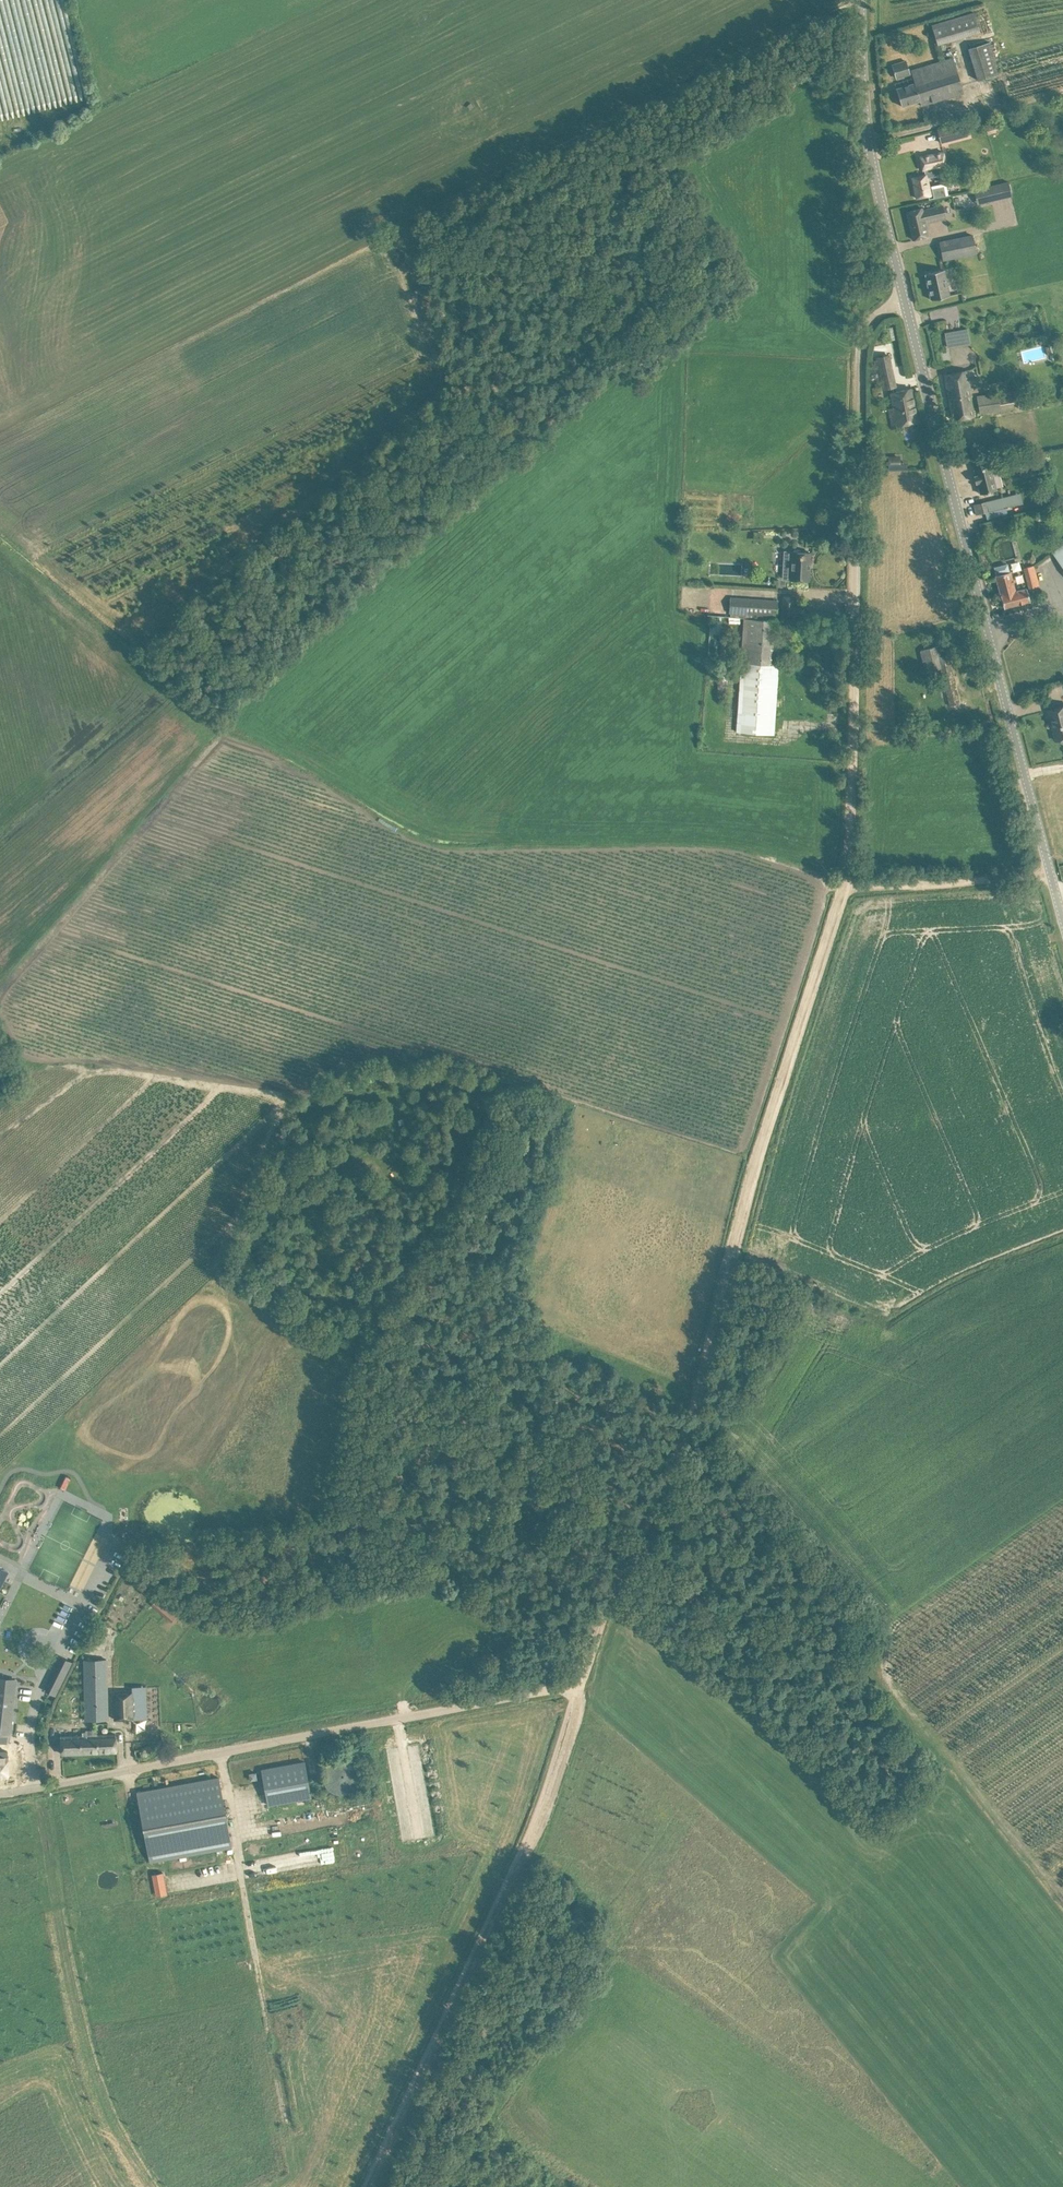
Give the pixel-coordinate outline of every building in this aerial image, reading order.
[(934,44),(978,32),(972,11),(928,23),(934,44)] [(999,74),(990,41),(968,48),(977,80),(999,74)] [(953,58),(921,67),(911,70),(914,83),(896,88),(901,106),(919,100),(921,105),(963,92),(953,58)] [(909,71),(905,59),(892,64),(896,75),(909,71)] [(964,122),(937,129),(941,143),(968,136),(964,122)] [(912,177),(916,198),(931,195),(928,178),(941,175),(940,167),(947,166),(944,150),(919,155),(923,175),(912,177)] [(1008,181),(985,187),(988,202),(1012,196),(1008,181)] [(922,207),(906,211),(913,239),(928,235),(925,222),(945,217),(942,206),(922,211),(922,207)] [(972,236),(939,242),(942,259),(976,252),(972,236)] [(943,269),(925,273),(931,299),(949,295),(943,269)] [(892,327),(886,328),(888,340),(894,339),(892,327)] [(968,329),(945,333),(947,347),(970,343),(968,329)] [(888,355),(877,357),(881,376),(892,374),(888,355)] [(965,370),(945,374),(953,419),(974,416),(965,370)] [(1026,387),(977,397),(981,416),(1015,408),(1013,401),(1028,398),(1026,387)] [(918,421),(911,388),(891,392),(894,407),(889,408),(893,426),(918,421)] [(887,469),(904,469),(904,456),(887,456),(887,469)] [(991,464),(973,469),(979,493),(997,489),(991,464)] [(974,504),(976,514),(1022,504),(1020,495),(974,504)] [(1053,551),(1062,564),(1062,544),(1053,551)] [(808,579),(810,551),(791,550),(783,550),(782,577),(789,578),(808,579)] [(1030,600),(1026,588),(1016,590),(1010,571),(1007,572),(1007,570),(1008,570),(1007,563),(994,567),(996,573),(998,573),(998,574),(995,575),(1004,607),(1030,600)] [(1034,565),(1023,567),(1029,587),(1039,585),(1034,565)] [(781,604),(780,614),(804,616),(805,605),(793,604),(794,596),(783,595),(782,604),(781,604)] [(776,616),(776,612),(777,599),(730,596),(729,612),(776,616)] [(744,618),(740,676),(736,731),(762,733),(773,734),(781,621),(770,620),(744,618)] [(928,648),(920,650),(925,671),(940,667),(943,677),(953,675),(948,654),(941,655),(939,645),(928,648)] [(953,675),(943,677),(949,705),(960,703),(953,675)] [(1048,710),(1056,740),(1062,739),(1062,742),(1062,743),(1062,706),(1048,710)] [(41,1489),(40,1495),(52,1499),(54,1493),(41,1489)] [(8,1572),(0,1568),(0,1589),(8,1572)] [(62,1657),(49,1682),(57,1686),(54,1691),(57,1692),(72,1662),(62,1657)] [(108,1659),(84,1660),(85,1721),(108,1720),(108,1659)] [(11,1735),(16,1689),(0,1688),(0,1734),(11,1735)] [(114,1691),(115,1707),(115,1718),(147,1718),(146,1691),(114,1691)] [(115,1733),(89,1734),(90,1752),(116,1751),(115,1733)] [(90,1752),(89,1734),(61,1736),(61,1753),(90,1752)] [(364,1774),(364,1770),(364,1766),(363,1762),(361,1759),(359,1755),(356,1753),(353,1751),(349,1750),(344,1749),(341,1749),(337,1750),(333,1752),(330,1754),(327,1758),(325,1761),(324,1764),(323,1769),(323,1773),(324,1777),(326,1780),(328,1784),(331,1786),(335,1789),(338,1790),(343,1791),(346,1791),(351,1789),(354,1788),(358,1785),(361,1782),(363,1778),(364,1774)] [(20,1778),(19,1758),(0,1758),(0,1778),(20,1778)] [(262,1769),(263,1779),(268,1804),(311,1797),(304,1761),(262,1769)] [(137,1792),(139,1802),(144,1826),(150,1861),(232,1847),(225,1811),(220,1787),(219,1777),(137,1792)] [(162,1870),(149,1872),(154,1895),(167,1892),(162,1870)]
